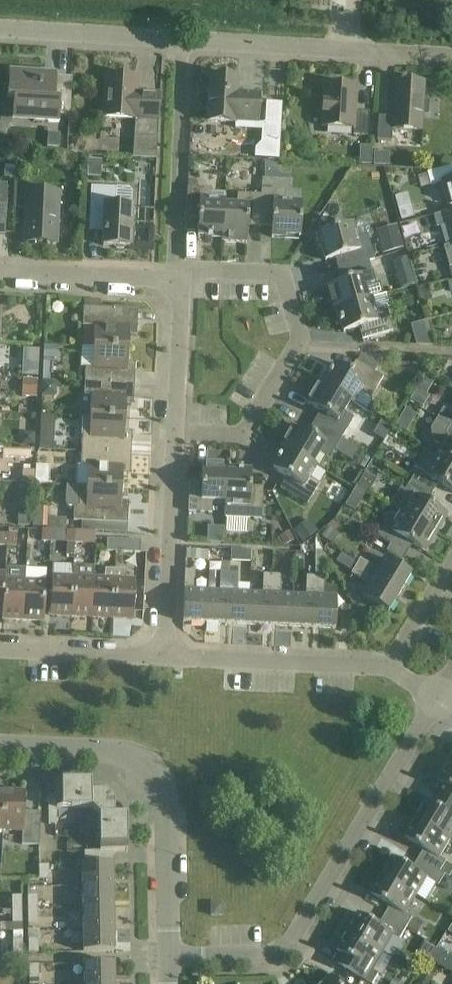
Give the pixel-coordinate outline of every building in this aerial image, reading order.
[(59,116),(69,117),(71,78),(57,77),(57,73),(9,70),(8,98),(14,98),(13,120),(59,123),(59,116)] [(156,159),(157,138),(160,93),(137,92),(138,78),(120,76),(120,79),(110,79),(110,76),(106,75),(103,119),(134,121),(133,158),(156,159)] [(207,122),(227,123),(235,124),(235,123),(257,124),(259,95),(237,94),(238,79),(210,77),(207,122)] [(400,81),(395,81),(393,118),(378,117),(377,141),(391,142),(392,130),(422,131),(423,115),(427,115),(428,101),(424,100),(425,83),(404,82),(405,79),(401,79),(400,81)] [(324,85),(321,128),(353,130),(353,136),(367,137),(369,112),(355,111),(356,87),(338,86),(338,88),(328,88),(329,85),(324,85)] [(266,103),(265,125),(281,125),(282,104),(266,103)] [(48,135),(47,148),(59,148),(59,136),(48,135)] [(448,206),(451,205),(451,166),(437,170),(427,173),(430,186),(442,183),(448,206)] [(4,167),(3,178),(13,179),(14,168),(4,167)] [(195,181),(188,181),(186,220),(187,220),(187,214),(198,215),(197,236),(207,237),(207,238),(211,238),(211,235),(222,235),(224,206),(224,202),(211,201),(211,189),(195,188),(195,181)] [(56,245),(57,225),(59,192),(27,191),(27,184),(14,183),(13,208),(26,209),(24,243),(56,245)] [(129,248),(131,207),(132,192),(129,189),(91,187),(89,222),(104,223),(103,247),(129,248)] [(261,190),(261,196),(260,227),(261,216),(272,216),(271,238),(285,239),(285,236),(300,237),(302,203),(284,203),(285,191),(261,190)] [(237,206),(224,206),(222,235),(221,242),(246,243),(248,221),(259,221),(259,227),(260,227),(261,196),(237,194),(237,206)] [(413,218),(410,205),(400,208),(403,220),(413,218)] [(441,214),(434,216),(437,228),(451,224),(451,211),(441,214)] [(338,270),(368,262),(369,262),(374,260),(368,237),(356,240),(351,224),(319,233),(323,248),(321,248),(325,262),(346,255),(349,267),(338,270)] [(399,235),(379,241),(383,254),(403,248),(399,235)] [(333,311),(339,309),(367,300),(371,299),(378,296),(369,262),(368,262),(338,270),(338,271),(344,269),(347,281),(326,287),(333,311)] [(410,271),(397,275),(401,288),(414,285),(410,271)] [(432,300),(429,288),(420,291),(423,303),(432,300)] [(392,332),(387,312),(386,308),(374,312),(371,299),(367,300),(339,309),(342,319),(338,320),(339,324),(340,324),(343,333),(364,327),(367,338),(362,339),(362,340),(392,332)] [(84,300),(82,327),(94,327),(94,348),(129,350),(129,336),(136,336),(138,310),(100,309),(100,301),(84,300)] [(85,382),(134,385),(135,363),(128,363),(129,350),(94,348),(93,368),(85,368),(85,382)] [(44,362),(43,381),(50,381),(51,362),(44,362)] [(349,402),(351,403),(365,412),(372,402),(370,399),(383,378),(355,362),(355,363),(360,366),(354,375),(335,364),(330,372),(329,371),(327,375),(330,377),(325,386),(350,402),(349,402)] [(90,417),(125,419),(126,405),(133,406),(134,385),(85,382),(84,396),(91,397),(90,417)] [(314,423),(342,440),(354,419),(345,414),(351,403),(349,402),(350,402),(325,386),(319,382),(306,404),(325,415),(319,425),(314,422),(314,423)] [(25,395),(41,399),(43,388),(28,384),(25,395)] [(448,412),(443,409),(437,419),(451,428),(451,405),(448,412)] [(125,419),(90,417),(83,417),(81,452),(131,454),(132,433),(125,433),(125,419)] [(451,467),(451,428),(437,419),(431,430),(434,443),(441,447),(435,457),(451,467)] [(281,447),(287,450),(313,465),(314,465),(320,455),(329,460),(342,440),(314,423),(319,426),(313,436),(294,425),(281,447)] [(40,431),(40,447),(53,448),(54,432),(40,431)] [(3,458),(31,460),(31,451),(4,449),(3,458)] [(53,451),(54,470),(77,469),(77,450),(53,451)] [(280,487),(280,488),(307,505),(320,484),(310,479),(318,467),(314,465),(313,465),(287,450),(281,459),(278,457),(276,461),(277,461),(272,470),(291,481),(285,490),(280,487)] [(87,487),(122,489),(123,475),(130,475),(131,454),(81,452),(81,466),(88,466),(87,487)] [(435,457),(424,474),(417,470),(411,480),(432,493),(438,484),(451,492),(451,467),(435,457)] [(188,512),(208,513),(212,514),(212,503),(224,504),(225,504),(227,473),(228,466),(202,465),(201,487),(190,487),(190,481),(189,480),(188,512)] [(36,472),(35,484),(49,485),(50,468),(36,467),(36,472)] [(224,518),(262,520),(263,488),(262,488),(261,494),(250,493),(251,471),(242,471),(242,470),(238,470),(237,473),(227,473),(225,504),(224,504),(224,518)] [(401,513),(435,533),(447,515),(427,503),(432,493),(411,480),(405,491),(401,489),(390,506),(401,513)] [(69,508),(74,508),(73,522),(81,522),(81,531),(127,534),(128,502),(121,502),(122,489),(87,487),(67,486),(66,504),(69,508)] [(33,508),(32,527),(41,528),(42,508),(33,508)] [(383,526),(377,537),(391,545),(387,552),(402,561),(412,545),(424,552),(435,533),(401,513),(394,524),(392,523),(385,523),(383,526)] [(30,529),(30,548),(38,548),(39,529),(30,529)] [(50,555),(51,542),(51,531),(42,530),(41,555),(50,555)] [(75,543),(76,532),(66,531),(66,543),(75,543)] [(95,533),(85,532),(76,532),(75,543),(95,544),(95,533)] [(16,535),(7,535),(7,546),(16,547),(16,535)] [(106,552),(115,552),(116,540),(107,539),(106,552)] [(140,554),(140,541),(116,540),(115,552),(140,554)] [(232,562),(232,550),(217,549),(216,562),(232,562)] [(239,566),(264,566),(264,551),(239,551),(239,566)] [(411,574),(384,558),(377,570),(360,560),(355,567),(399,593),(411,574)] [(71,617),(73,577),(73,566),(53,565),(50,616),(71,617)] [(91,618),(93,578),(94,567),(73,566),(73,577),(71,617),(91,618)] [(368,585),(361,597),(388,613),(399,593),(355,567),(351,574),(368,585)] [(112,619),(114,570),(105,570),(105,579),(93,578),(91,618),(112,619)] [(135,581),(123,580),(124,571),(114,570),(112,619),(133,620),(135,581)] [(205,623),(206,592),(193,592),(194,572),(185,571),(183,622),(205,623)] [(226,625),(229,574),(220,573),(219,593),(206,592),(205,623),(226,625)] [(248,626),(249,594),(236,594),(237,574),(229,574),(226,625),(248,626)] [(249,594),(248,626),(270,627),(272,575),(263,575),(262,595),(249,594)] [(270,627),(291,628),(292,596),(279,596),(280,576),(272,575),(270,627)] [(292,596),(291,628),(313,629),(315,577),(306,577),(305,597),(292,596)] [(315,577),(313,629),(335,630),(336,598),(323,598),(323,578),(315,577)] [(2,620),(23,621),(25,581),(4,580),(3,614),(2,614),(2,620)] [(44,622),(46,582),(25,581),(23,621),(44,622)] [(450,763),(439,782),(444,785),(438,794),(451,802),(451,764),(450,763)] [(57,825),(56,810),(74,810),(73,782),(55,783),(56,797),(48,797),(49,825),(57,825)] [(91,809),(91,794),(91,782),(73,782),(74,810),(91,809)] [(4,791),(2,831),(22,832),(21,845),(39,846),(41,814),(24,814),(25,792),(4,791)] [(91,809),(99,817),(114,817),(114,802),(106,794),(91,794),(91,809)] [(451,840),(451,838),(451,802),(438,794),(432,803),(428,801),(416,819),(451,840)] [(99,817),(99,835),(127,834),(126,816),(114,817),(99,817)] [(419,859),(441,872),(447,863),(447,862),(440,858),(451,840),(416,819),(405,838),(425,850),(419,859)] [(87,828),(78,828),(79,837),(88,837),(87,828)] [(127,834),(99,835),(100,852),(84,852),(84,860),(112,859),(112,852),(127,852),(127,834)] [(446,875),(441,872),(419,859),(414,869),(394,857),(382,876),(417,896),(427,878),(440,886),(446,875)] [(441,872),(446,875),(451,878),(451,877),(451,866),(447,863),(441,872)] [(81,865),(82,887),(113,887),(113,864),(81,865)] [(39,880),(49,880),(48,866),(39,866),(39,880)] [(406,914),(417,896),(382,876),(371,895),(391,907),(385,916),(407,929),(413,918),(406,914)] [(68,887),(39,887),(40,897),(68,896),(68,887)] [(82,909),(113,908),(113,887),(82,887),(82,909)] [(28,910),(37,910),(37,896),(28,897),(28,910)] [(12,910),(22,910),(21,897),(12,897),(12,910)] [(210,905),(211,916),(222,916),(222,904),(210,905)] [(83,930),(114,930),(113,908),(82,909),(71,909),(71,918),(82,917),(83,930)] [(22,910),(12,910),(12,924),(22,923),(22,910)] [(37,910),(28,910),(28,923),(38,923),(37,910)] [(360,914),(349,932),(383,953),(394,935),(401,939),(407,929),(385,916),(380,925),(360,914)] [(80,941),(81,931),(45,929),(45,939),(80,941)] [(83,953),(114,952),(114,930),(83,930),(83,953)] [(383,953),(349,932),(337,951),(344,955),(338,965),(371,983),(374,983),(380,975),(372,971),(383,953)] [(13,940),(13,954),(22,954),(22,940),(13,940)] [(28,940),(29,954),(38,954),(38,940),(28,940)] [(114,964),(83,965),(83,983),(115,983),(114,964)] [(38,979),(38,966),(29,966),(29,979),(38,979)] [(334,976),(324,983),(341,983),(334,976)]
